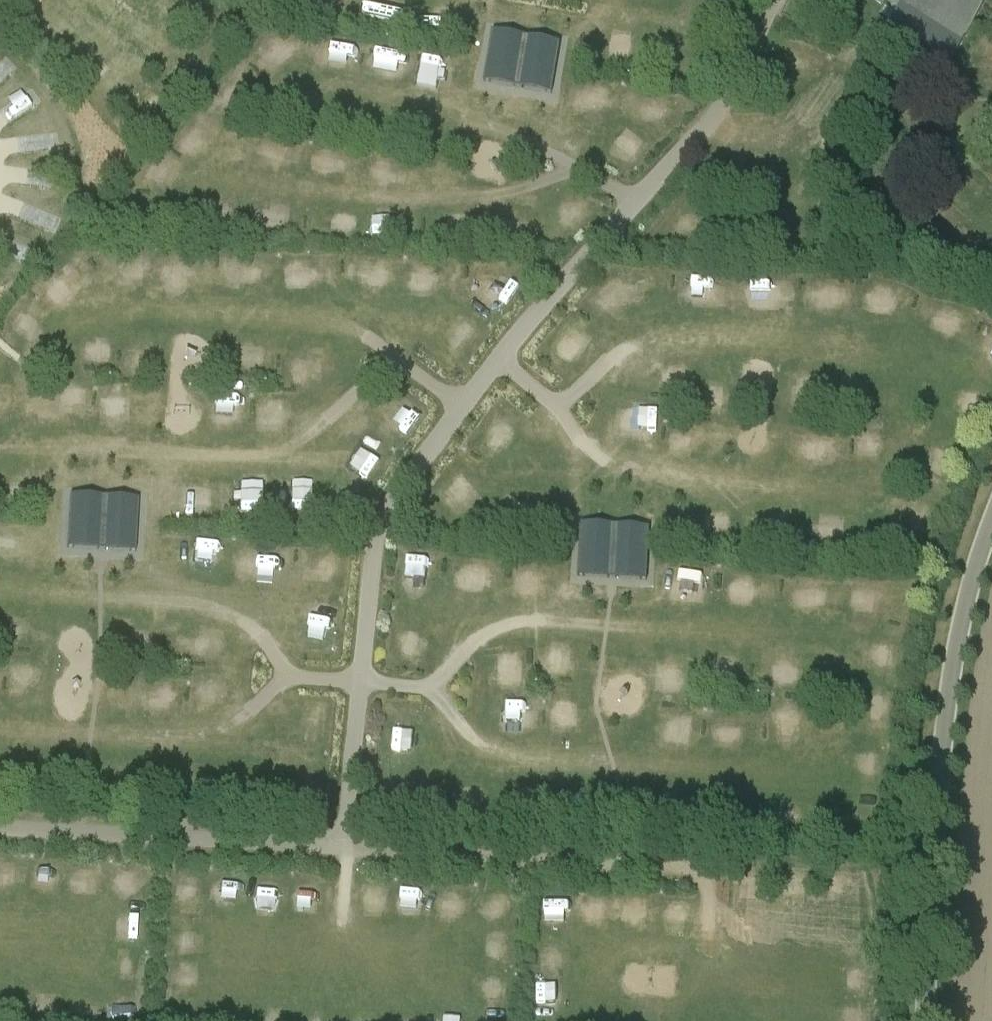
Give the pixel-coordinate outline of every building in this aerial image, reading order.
[(963,43),(991,1),(991,0),(896,0),(963,43)] [(485,81),(551,93),(560,43),(493,30),(485,81)] [(15,60),(5,53),(0,60),(0,80),(15,60)] [(17,74),(32,84),(39,74),(24,64),(17,74)] [(27,188),(39,176),(18,154),(6,165),(27,188)] [(15,216),(0,202),(0,232),(15,216)] [(412,267),(412,285),(429,285),(429,267),(412,267)] [(761,304),(780,303),(778,281),(759,282),(761,304)] [(287,347),(286,353),(313,356),(313,350),(287,347)] [(656,430),(659,411),(639,408),(636,427),(656,430)] [(258,409),(257,429),(274,429),(275,409),(258,409)] [(68,548),(135,552),(138,499),(71,495),(68,548)] [(579,576),(646,580),(649,528),(582,524),(579,576)] [(204,564),(204,544),(185,543),(184,563),(204,564)] [(422,589),(421,567),(400,568),(402,590),(422,589)] [(198,680),(197,701),(219,702),(220,680),(198,680)] [(409,755),(409,736),(389,736),(389,755),(409,755)] [(34,882),(55,885),(57,866),(36,864),(34,882)] [(75,869),(74,877),(96,881),(97,873),(75,869)] [(256,896),(278,897),(278,876),(257,876),(256,896)] [(297,879),(295,901),(318,902),(320,880),(297,879)] [(403,886),(402,907),(422,908),(423,887),(403,886)] [(552,914),(569,913),(568,896),(551,897),(552,914)] [(98,1008),(82,1008),(82,1020),(98,1020),(98,1008)] [(111,1020),(135,1020),(135,1012),(111,1011),(111,1020)]
